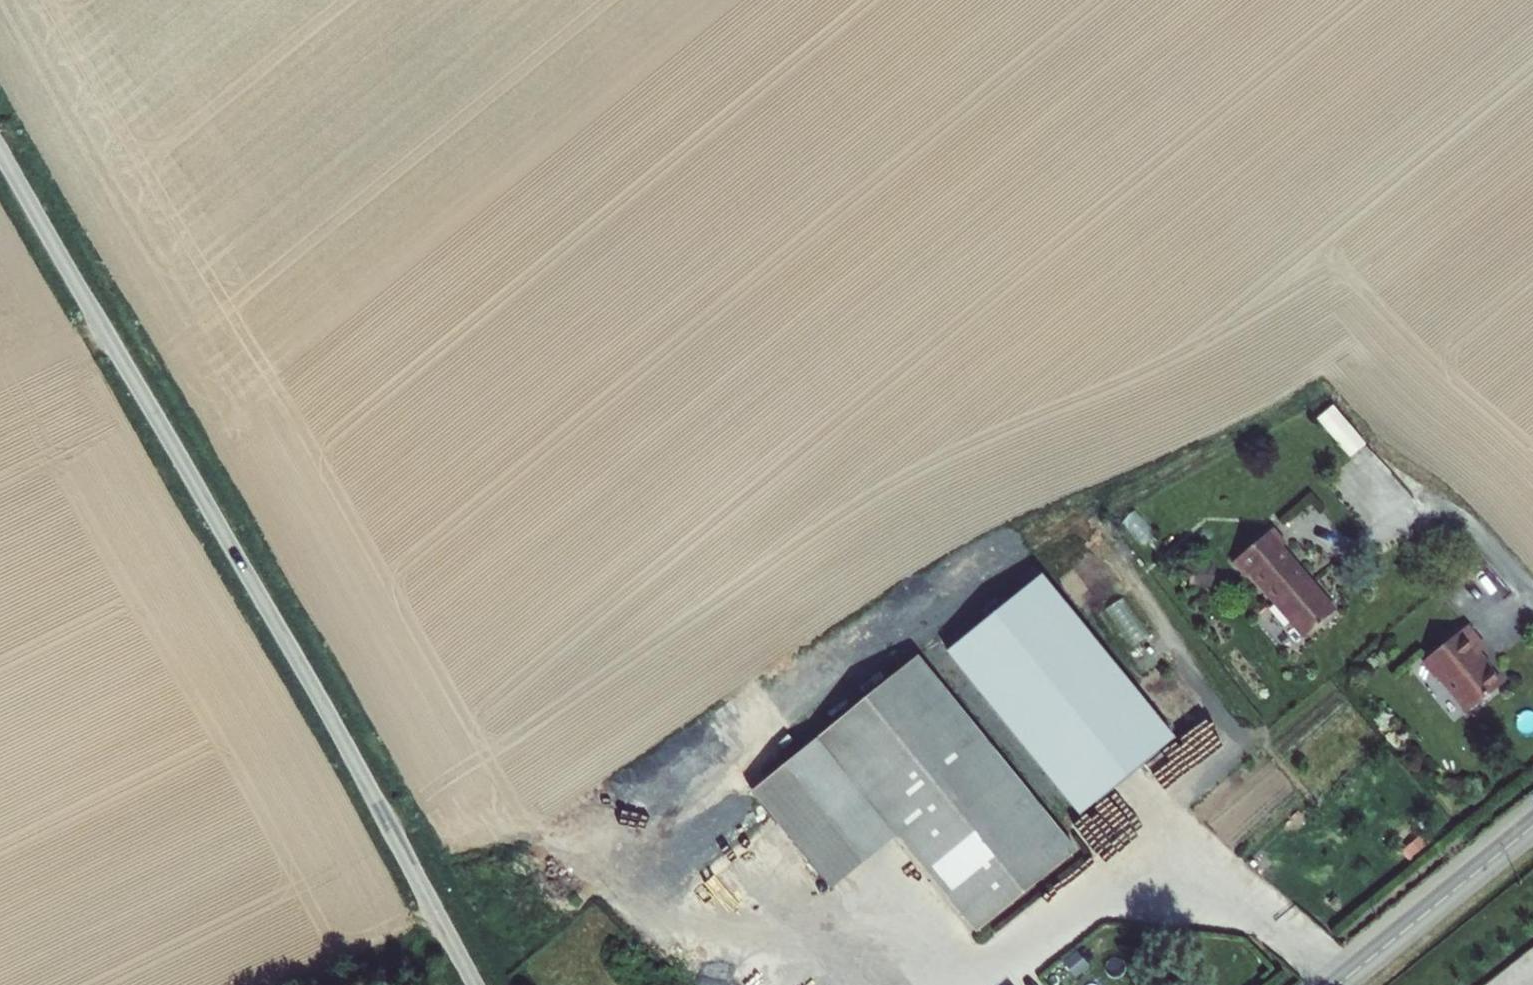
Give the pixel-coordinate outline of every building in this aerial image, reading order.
[(1318,418),(1349,455),(1364,441),(1334,405),(1318,418)] [(1286,543),(1274,529),(1234,562),(1246,577),(1251,573),(1304,638),(1334,611),(1281,548),(1286,543)] [(1164,725),(1030,562),(937,638),(1071,802),(1164,725)] [(1472,620),(1427,655),(1441,672),(1443,670),(1472,707),(1506,679),(1482,649),(1490,642),(1472,620)] [(900,823),(977,918),(1075,838),(916,645),(819,724),(900,823)] [(900,823),(819,724),(750,782),(765,799),(830,880),(900,823)] [(1071,861),(1079,870),(1100,850),(1095,845),(1089,851),(1086,847),(1071,861)]
